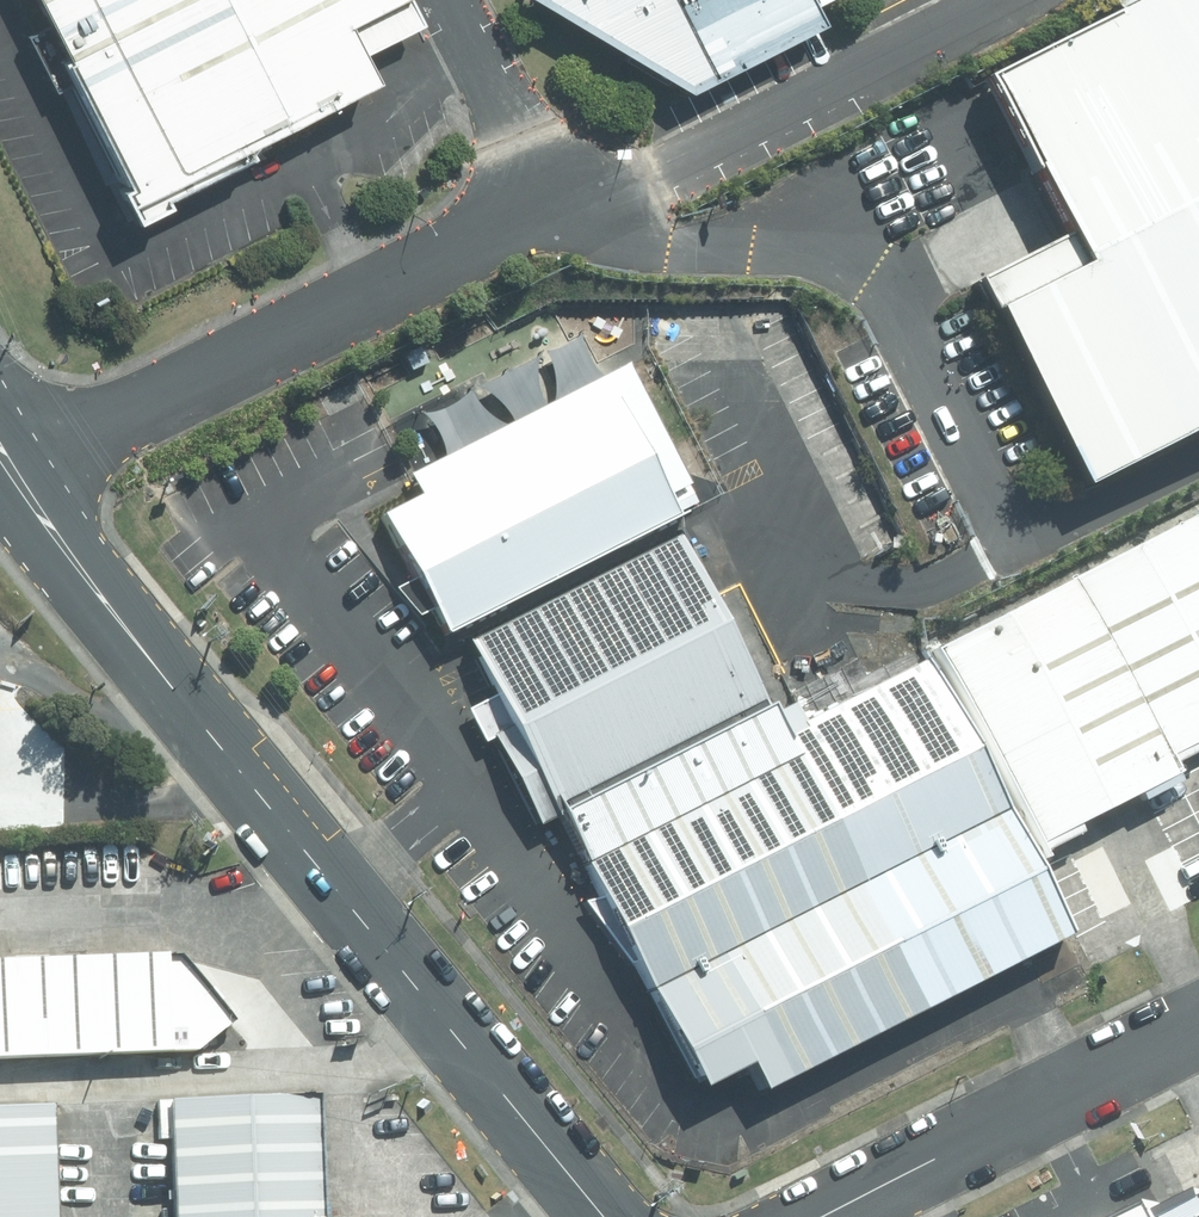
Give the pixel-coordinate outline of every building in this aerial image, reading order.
[(117,209),(358,89),(330,32),(390,1),(390,0),(16,0),(117,209)] [(802,6),(799,0),(512,0),(674,98),(809,29),(799,8),(802,6)] [(960,86),(1056,264),(980,305),(1079,489),(1198,425),(1198,0),(1121,0),(960,86)] [(426,488),(382,511),(444,633),(699,500),(626,360),(416,468),(426,488)] [(1067,583),(1157,762),(1198,741),(1198,521),(1197,517),(1067,583)] [(687,537),(471,646),(480,667),(551,818),(777,712),(687,537)] [(1067,583),(929,654),(1025,852),(1167,780),(1157,762),(1067,583)] [(1025,852),(929,654),(801,725),(793,705),(777,712),(551,818),(684,1095),(735,1071),(749,1099),(1059,940),(1024,880),(1025,852)] [(0,964),(0,1061),(194,1055),(225,1026),(175,963),(161,958),(0,964)] [(314,1170),(315,1097),(162,1103),(165,1171),(314,1170)] [(49,1105),(0,1108),(0,1216),(50,1216),(49,1105)] [(314,1170),(165,1171),(167,1216),(313,1216),(314,1170)] [(1177,1216),(1198,1216),(1198,1205),(1177,1216)]
